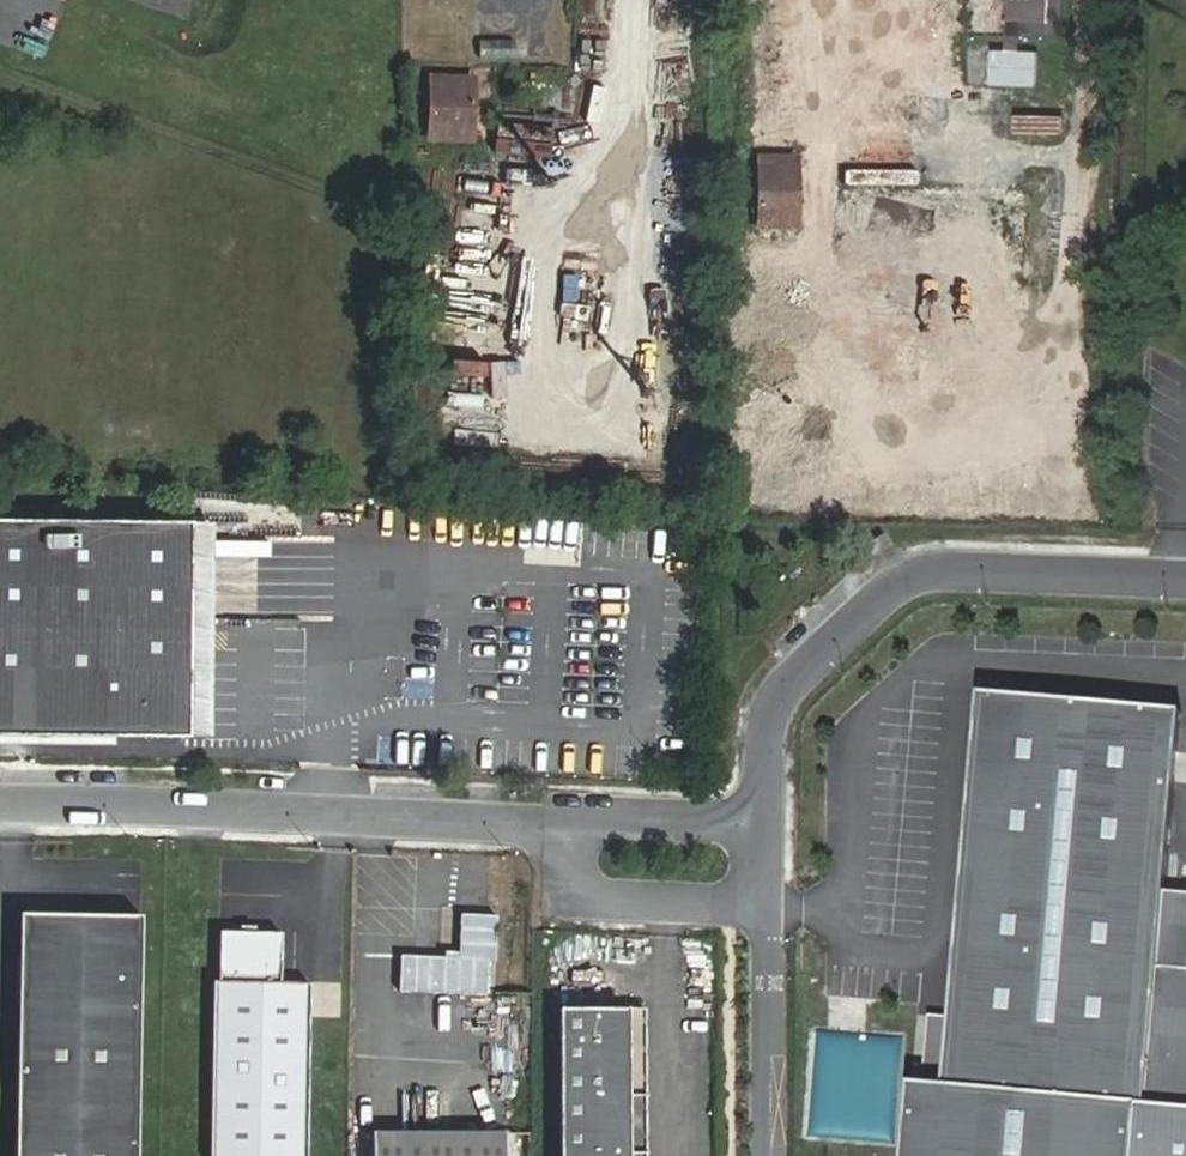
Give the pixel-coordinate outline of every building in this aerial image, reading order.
[(1006,37),(1060,39),(1061,21),(1062,0),(1008,0),(1006,37)] [(514,59),(514,40),(479,40),(479,59),(514,59)] [(1032,52),(990,52),(990,84),(1031,84),(1032,52)] [(473,80),(431,79),(430,137),(472,139),(473,80)] [(1013,111),(1012,133),(1063,134),(1064,112),(1013,111)] [(796,228),(797,157),(759,156),(758,203),(752,203),(752,212),(758,212),(758,227),(796,228)] [(1053,279),(1055,169),(1027,168),(1025,278),(1053,279)] [(190,735),(193,520),(0,518),(0,733),(190,735)] [(884,534),(866,545),(872,556),(891,546),(884,534)] [(981,695),(945,1087),(1139,1105),(1146,1106),(1159,969),(1182,714),(981,695)] [(18,911),(13,1155),(135,1155),(139,913),(18,911)] [(460,956),(401,954),(399,991),(487,994),(488,958),(496,959),(497,914),(461,913),(460,956)] [(219,932),(218,982),(213,982),(210,1155),(305,1155),(309,984),(279,983),(280,934),(219,932)] [(1185,1110),(1185,971),(1159,969),(1146,1106),(1185,1110)] [(560,1008),(561,1155),(645,1155),(645,1008),(560,1008)] [(924,1085),(918,1155),(1134,1155),(1139,1105),(945,1087),(924,1085)] [(373,1131),(373,1155),(506,1155),(506,1131),(373,1131)]
